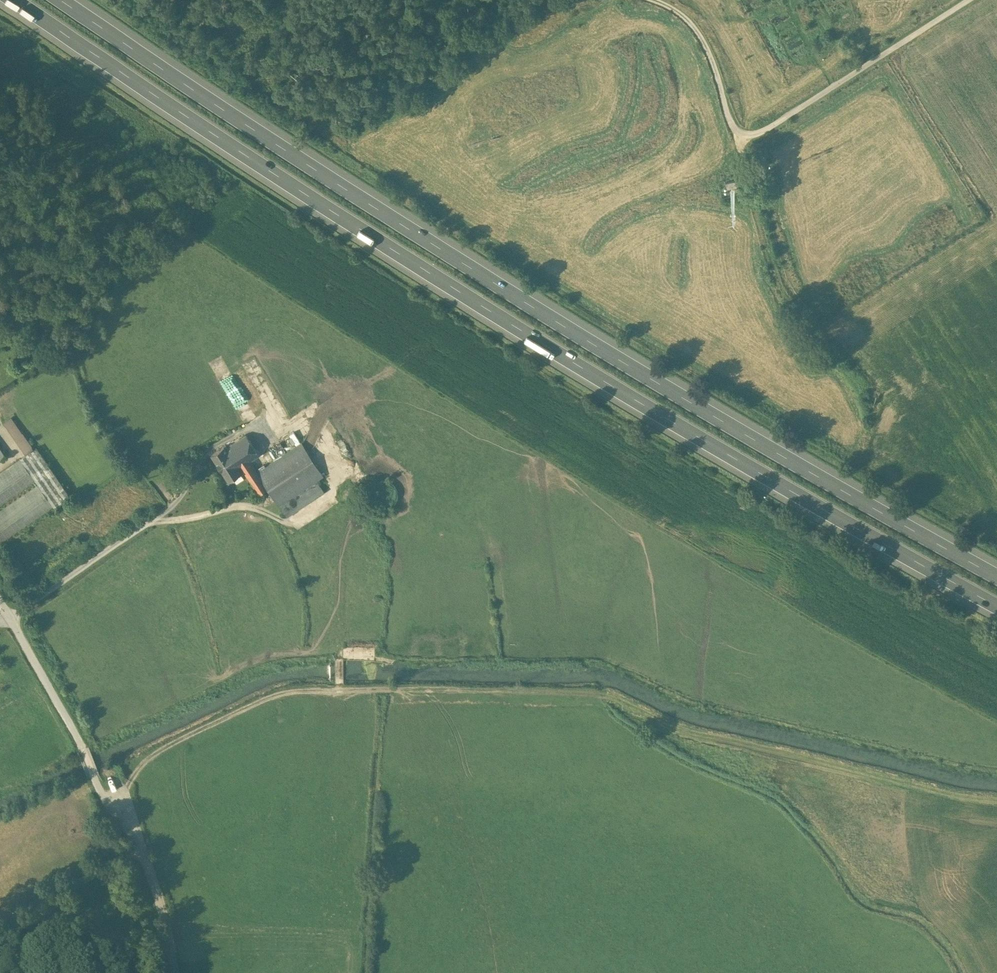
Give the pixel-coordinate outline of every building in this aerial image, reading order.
[(728,188),(736,186),(734,179),(726,182),(728,188)] [(11,416),(2,422),(23,452),(32,446),(11,416)] [(246,436),(227,449),(226,447),(224,448),(241,474),(240,474),(242,476),(244,474),(259,495),(268,490),(258,474),(250,462),(259,456),(246,436)] [(302,444),(258,474),(268,490),(279,507),(316,483),(323,477),(302,444)] [(241,474),(224,448),(212,456),(228,482),(240,474),(241,474)] [(37,449),(21,460),(36,482),(39,485),(54,508),(70,497),(37,449)] [(0,475),(0,507),(36,482),(21,460),(0,475)] [(316,483),(279,507),(287,519),(324,495),(316,483)]
